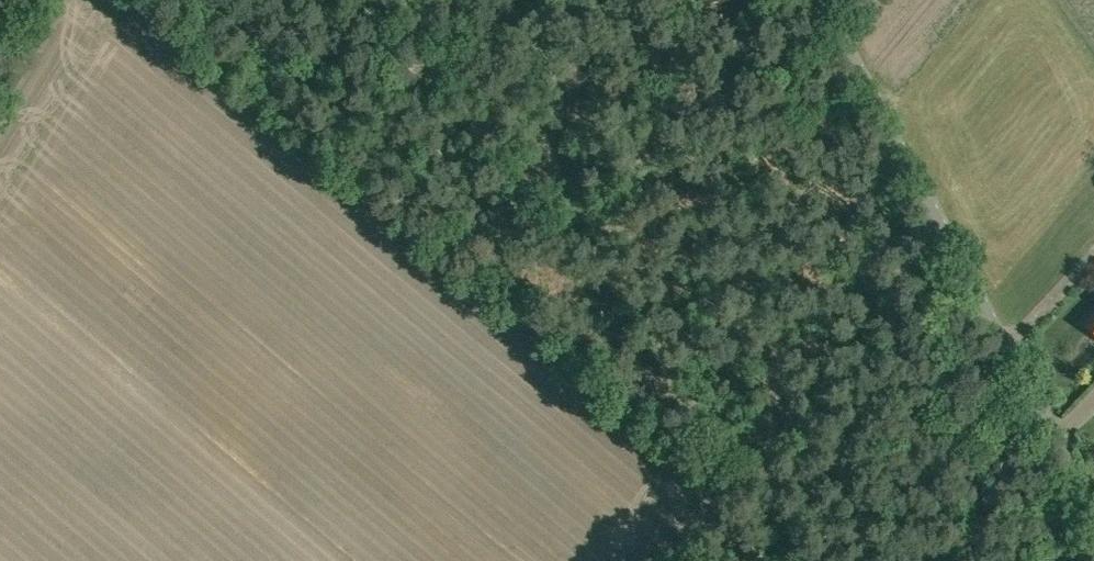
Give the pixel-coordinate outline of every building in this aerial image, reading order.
[(1090,315),(1082,323),(1093,334),(1093,311),(1090,315)]
